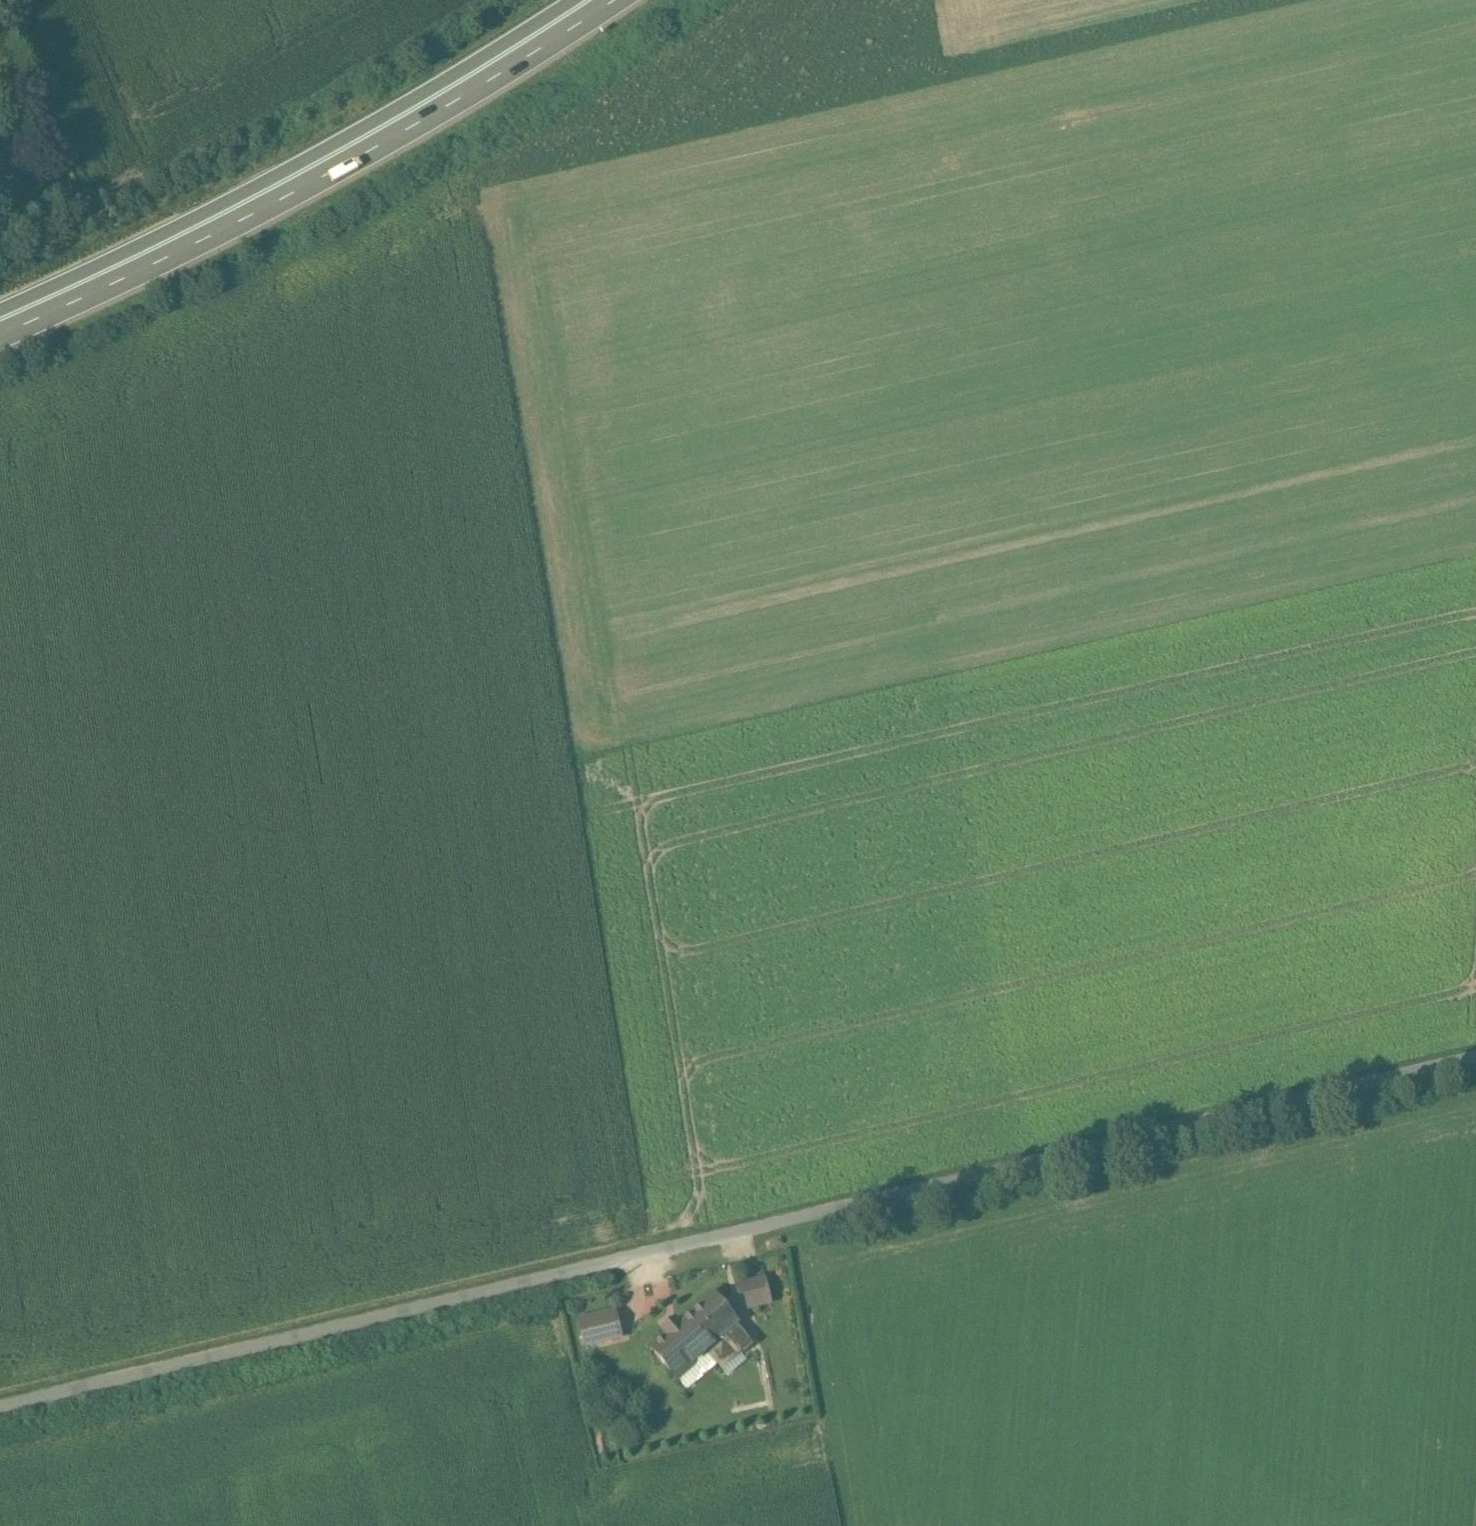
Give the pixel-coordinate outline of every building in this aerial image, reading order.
[(747,1311),(778,1303),(771,1275),(739,1283),(747,1311)] [(755,1346),(715,1297),(652,1349),(676,1378),(707,1353),(720,1368),(738,1353),(742,1357),(755,1346)] [(589,1346),(632,1336),(624,1305),(581,1316),(589,1346)]
